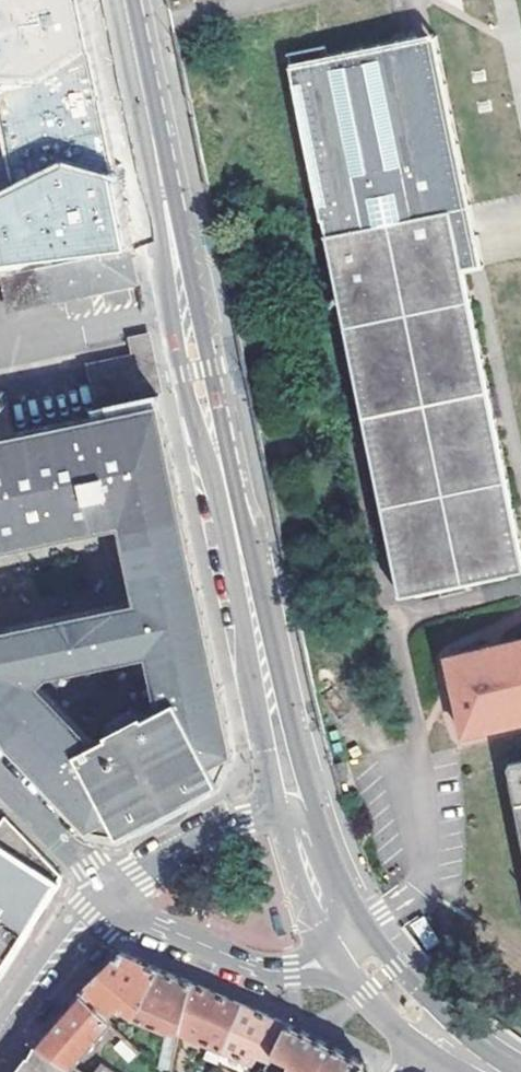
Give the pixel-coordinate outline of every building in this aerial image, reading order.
[(118,247),(65,0),(0,0),(0,100),(18,187),(19,189),(0,200),(0,262),(118,247)] [(118,247),(129,246),(77,0),(65,0),(118,247)] [(422,36),(469,268),(488,265),(485,246),(478,204),(445,31),(432,33),(422,36)] [(469,268),(422,36),(396,41),(292,62),(398,593),(484,576),(520,568),(520,529),(469,268)] [(19,189),(18,187),(0,195),(0,200),(19,189)] [(0,262),(0,277),(3,276),(11,307),(137,282),(129,246),(118,247),(0,262)] [(149,397),(160,395),(156,378),(147,332),(129,335),(133,354),(140,352),(149,397)] [(87,364),(98,413),(0,435),(0,733),(92,830),(124,832),(146,818),(147,821),(200,792),(198,789),(221,778),(234,752),(160,395),(149,397),(140,352),(133,354),(87,364)] [(520,720),(520,639),(447,657),(464,733),(520,720)] [(509,765),(520,825),(520,762),(509,765)] [(46,901),(62,875),(4,817),(0,824),(0,978),(46,901)] [(427,913),(411,922),(424,948),(441,939),(427,913)] [(126,1012),(138,1017),(159,970),(139,962),(121,954),(81,993),(114,1027),(126,1012)] [(169,1031),(180,1032),(190,984),(173,977),(159,970),(138,1017),(169,1031)] [(190,984),(180,1032),(215,1047),(214,1051),(209,1051),(206,1060),(206,1061),(217,1066),(223,1051),(242,1006),(209,992),(190,984)] [(75,1071),(77,1071),(114,1027),(81,993),(74,1001),(36,1047),(75,1071)] [(242,1006),(223,1051),(253,1064),(257,1062),(260,1055),(273,1060),(275,1056),(290,1027),(255,1012),(242,1006)] [(290,1027),(275,1056),(291,1065),(288,1071),(367,1071),(366,1070),(363,1064),(290,1027)] [(36,1047),(17,1071),(75,1071),(36,1047)]
